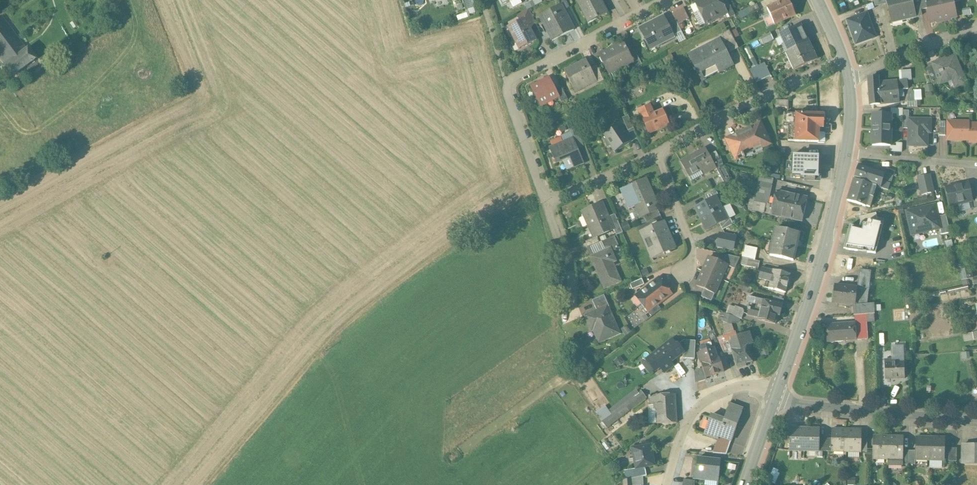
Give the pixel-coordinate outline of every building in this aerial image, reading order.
[(561,5),(564,10),(569,6),(566,0),(558,0),(561,5)] [(579,2),(589,22),(590,22),(589,21),(596,17),(597,18),(607,13),(600,0),(583,0),(579,2)] [(695,2),(699,11),(694,14),(700,26),(727,13),(727,12),(722,2),(721,0),(699,0),(695,2)] [(728,0),(725,0),(722,2),(727,12),(727,13),(730,18),(735,15),(728,0)] [(767,8),(774,24),(795,15),(789,0),(786,0),(767,8)] [(887,4),(891,21),(916,16),(913,0),(886,0),(887,4)] [(920,4),(921,10),(928,8),(926,0),(919,0),(920,4)] [(928,8),(931,22),(944,20),(939,0),(926,0),(928,8)] [(944,20),(956,17),(953,3),(953,0),(939,0),(944,20)] [(920,4),(914,5),(917,16),(922,15),(921,10),(920,4)] [(561,5),(542,15),(547,23),(544,24),(552,39),(573,28),(564,10),(561,5)] [(684,8),(672,13),(675,20),(678,24),(689,18),(684,8)] [(869,9),(845,17),(852,35),(876,27),(869,9)] [(529,10),(517,16),(519,21),(525,18),(529,25),(535,22),(529,10)] [(664,17),(641,29),(647,41),(650,39),(654,47),(674,37),(664,17)] [(519,21),(508,27),(508,26),(508,27),(508,28),(519,48),(519,49),(520,49),(536,41),(537,40),(536,40),(529,25),(525,18),(519,21)] [(675,20),(669,23),(675,35),(682,31),(678,24),(675,20)] [(0,22),(0,63),(2,66),(0,67),(0,75),(4,80),(30,61),(0,22)] [(801,25),(780,34),(785,44),(782,45),(786,53),(809,42),(801,25)] [(729,30),(723,33),(729,44),(724,47),(735,41),(729,30)] [(771,33),(760,38),(763,45),(774,40),(771,33)] [(724,47),(720,40),(689,56),(698,73),(716,64),(719,71),(733,64),(727,54),(738,48),(735,41),(724,47)] [(809,42),(786,53),(794,70),(817,60),(809,42)] [(624,43),(599,55),(608,74),(633,62),(633,61),(629,54),(624,43)] [(635,51),(629,54),(633,61),(633,62),(636,68),(642,65),(635,51)] [(754,57),(749,59),(753,67),(758,64),(754,57)] [(954,57),(932,65),(932,66),(938,82),(939,85),(940,85),(939,83),(953,78),(957,88),(955,89),(957,89),(967,85),(962,73),(960,73),(954,57)] [(586,60),(564,71),(575,92),(583,87),(582,85),(595,79),(592,71),(586,60)] [(765,63),(749,70),(756,83),(771,76),(765,63)] [(932,66),(926,68),(932,84),(938,82),(932,66)] [(604,80),(598,68),(592,71),(595,79),(598,83),(604,80)] [(549,78),(532,88),(541,105),(558,96),(559,96),(555,89),(549,78)] [(897,82),(879,84),(878,78),(868,79),(870,105),(899,103),(898,90),(897,82)] [(907,81),(897,82),(898,90),(908,89),(907,81)] [(568,99),(561,86),(555,89),(559,96),(558,96),(562,103),(568,99)] [(917,106),(917,99),(922,99),(922,90),(909,89),(908,106),(917,106)] [(663,110),(654,113),(651,106),(639,111),(650,134),(669,126),(667,121),(669,120),(666,112),(664,112),(663,110)] [(819,114),(796,113),(796,114),(784,114),(784,124),(789,124),(788,140),(795,141),(819,142),(820,128),(824,129),(825,128),(824,128),(824,120),(825,120),(826,113),(819,113),(819,114)] [(628,116),(622,118),(628,131),(634,128),(628,116)] [(891,116),(873,116),(873,145),(890,145),(891,116)] [(930,120),(909,119),(909,129),(908,146),(927,146),(927,133),(930,133),(930,120)] [(969,122),(948,122),(947,140),(969,140),(969,124),(969,122)] [(760,123),(736,135),(741,146),(731,150),(736,160),(770,144),(760,123)] [(620,124),(604,135),(606,139),(604,140),(607,148),(611,146),(615,152),(631,141),(620,124)] [(969,124),(969,140),(969,142),(976,143),(976,124),(969,124)] [(576,128),(569,131),(573,138),(576,144),(582,141),(576,128)] [(736,135),(726,139),(731,150),(741,146),(736,135)] [(573,138),(550,148),(556,164),(570,158),(574,167),(584,163),(576,144),(573,138)] [(706,148),(681,162),(689,176),(702,169),(704,174),(716,167),(712,160),(706,148)] [(820,156),(792,155),(792,167),(820,168),(820,156)] [(720,156),(712,160),(716,167),(718,171),(724,167),(720,156)] [(885,173),(859,165),(847,201),(866,207),(866,206),(870,207),(876,187),(880,188),(885,173)] [(820,168),(792,167),(791,177),(804,177),(804,180),(818,181),(819,177),(820,168)] [(725,182),(731,179),(725,168),(719,171),(725,182)] [(895,171),(886,169),(885,173),(880,188),(888,190),(893,176),(894,176),(895,171)] [(916,178),(921,195),(935,191),(930,173),(916,178)] [(771,179),(759,176),(758,187),(769,190),(771,179)] [(646,179),(620,190),(626,204),(629,202),(631,207),(629,209),(639,205),(640,209),(633,213),(635,219),(640,217),(640,218),(644,217),(658,210),(660,210),(646,179)] [(966,183),(962,183),(961,185),(960,186),(957,184),(952,185),(950,188),(946,189),(950,205),(956,204),(958,205),(965,203),(966,201),(972,200),(971,195),(972,193),(971,190),(969,189),(968,184),(966,183)] [(769,190),(758,187),(754,201),(766,204),(769,190)] [(715,189),(705,195),(708,201),(715,197),(718,195),(715,189)] [(807,198),(776,192),(772,215),(802,221),(807,198)] [(708,201),(695,207),(701,219),(721,209),(715,197),(708,201)] [(603,202),(581,211),(588,226),(590,225),(595,237),(593,238),(593,239),(597,237),(614,230),(615,229),(609,217),(603,202)] [(935,205),(906,212),(912,235),(940,229),(938,217),(935,205)] [(721,209),(701,219),(707,230),(720,224),(727,220),(721,209)] [(658,210),(644,217),(646,222),(649,221),(661,216),(658,210)] [(623,233),(615,214),(609,217),(615,229),(614,230),(617,235),(623,233)] [(946,215),(938,217),(940,229),(949,227),(946,215)] [(661,216),(649,221),(652,226),(663,221),(661,216)] [(727,220),(720,224),(723,230),(733,224),(730,218),(727,220)] [(652,226),(640,231),(652,259),(675,249),(663,221),(652,226)] [(866,225),(848,221),(844,237),(863,241),(864,234),(866,225)] [(870,226),(866,225),(864,234),(876,236),(878,228),(870,226)] [(800,233),(776,228),(770,255),(793,261),(800,233)] [(483,229),(472,237),(478,246),(489,237),(483,229)] [(716,247),(734,250),(737,235),(718,232),(716,247)] [(615,236),(602,242),(606,250),(611,248),(612,250),(620,247),(615,236)] [(593,238),(585,242),(588,248),(590,247),(600,243),(597,237),(593,239),(593,238)] [(611,248),(606,250),(602,242),(600,243),(590,247),(601,273),(599,273),(605,288),(621,281),(614,266),(613,267),(611,262),(616,260),(612,250),(611,248)] [(888,246),(874,243),(872,251),(886,254),(888,246)] [(757,248),(746,246),(743,258),(755,260),(757,248)] [(886,254),(872,251),(871,259),(873,259),(884,262),(886,254)] [(740,258),(726,254),(722,263),(727,265),(735,269),(740,258)] [(722,263),(709,257),(703,271),(721,279),(727,265),(722,263)] [(755,260),(743,258),(742,265),(758,269),(760,261),(755,260)] [(970,267),(959,270),(961,281),(972,278),(970,267)] [(791,275),(774,270),(774,271),(762,268),(759,279),(765,280),(763,287),(786,293),(791,275)] [(871,271),(860,270),(858,283),(869,284),(871,271)] [(721,279),(703,271),(696,285),(705,289),(715,293),(721,279)] [(659,278),(636,296),(642,304),(665,286),(659,278)] [(642,279),(630,284),(632,290),(644,284),(642,279)] [(869,284),(858,283),(857,288),(855,306),(853,305),(854,315),(875,314),(874,303),(867,304),(869,284)] [(857,288),(834,285),(832,303),(853,305),(855,306),(857,288)] [(665,286),(642,304),(648,312),(657,304),(672,293),(665,286)] [(954,298),(970,296),(969,288),(953,290),(954,298)] [(715,293),(705,289),(701,296),(712,301),(715,293)] [(604,295),(592,300),(597,311),(607,307),(609,307),(604,295)] [(784,300),(774,296),(772,302),(783,305),(784,300)] [(772,302),(763,300),(756,298),(755,304),(762,306),(762,308),(750,305),(748,315),(759,318),(758,320),(776,324),(778,316),(780,317),(783,305),(772,302)] [(657,304),(648,312),(652,317),(661,309),(657,304)] [(597,311),(586,316),(592,330),(593,329),(597,331),(602,341),(619,333),(607,307),(597,311)] [(744,312),(735,309),(732,315),(742,319),(745,313),(744,312)] [(854,315),(855,323),(867,322),(875,321),(875,314),(854,315)] [(736,317),(727,320),(731,332),(740,329),(736,317)] [(867,322),(855,323),(856,340),(868,339),(867,322)] [(855,323),(826,325),(827,342),(856,340),(855,323)] [(735,337),(730,339),(731,341),(727,343),(726,343),(729,352),(730,355),(732,354),(737,368),(738,368),(738,369),(746,366),(746,365),(753,363),(747,347),(753,345),(749,333),(735,337)] [(974,339),(973,333),(964,334),(965,341),(974,339)] [(672,340),(647,360),(655,370),(660,366),(664,372),(673,365),(670,362),(683,352),(684,340),(677,346),(672,340)] [(696,341),(684,340),(683,352),(683,358),(695,359),(696,341)] [(726,340),(719,342),(724,354),(729,352),(726,343),(727,343),(726,340)] [(711,342),(701,345),(703,351),(713,348),(711,342)] [(703,351),(697,353),(701,363),(703,368),(706,378),(724,372),(719,356),(716,357),(713,348),(703,351)] [(904,363),(892,363),(892,360),(885,360),(885,379),(905,378),(904,363)] [(703,368),(695,371),(696,383),(707,379),(706,378),(703,368)] [(642,391),(611,415),(616,421),(647,398),(642,391)] [(675,394),(649,396),(650,405),(656,405),(657,424),(677,423),(675,394)] [(724,420),(711,415),(704,434),(718,439),(719,439),(720,436),(732,440),(732,441),(743,409),(730,405),(724,420)] [(805,428),(790,428),(789,451),(804,451),(805,428)] [(820,429),(805,428),(804,451),(819,451),(820,439),(820,429)] [(847,430),(832,429),(832,439),(831,452),(846,452),(847,430)] [(862,430),(847,430),(846,452),(861,452),(862,430)] [(720,436),(719,439),(718,439),(713,453),(727,455),(732,440),(720,436)] [(889,437),(873,436),(873,449),(873,459),(874,459),(888,459),(889,437)] [(904,437),(889,437),(888,459),(902,460),(903,460),(903,450),(904,437)] [(930,438),(916,437),(915,451),(915,460),(930,460),(930,438)] [(945,438),(930,438),(930,460),(945,460),(945,438)] [(651,445),(632,448),(636,469),(645,468),(655,466),(651,445)] [(962,445),(962,464),(976,464),(976,445),(962,445)] [(957,448),(949,448),(949,461),(957,461),(957,448)] [(720,460),(698,458),(697,467),(695,467),(693,479),(718,481),(720,460)] [(645,468),(636,469),(633,469),(634,478),(643,477),(647,476),(645,468)] [(633,469),(625,470),(626,480),(631,479),(634,478),(633,469)] [(631,479),(632,484),(644,484),(643,477),(634,478),(631,479)]
